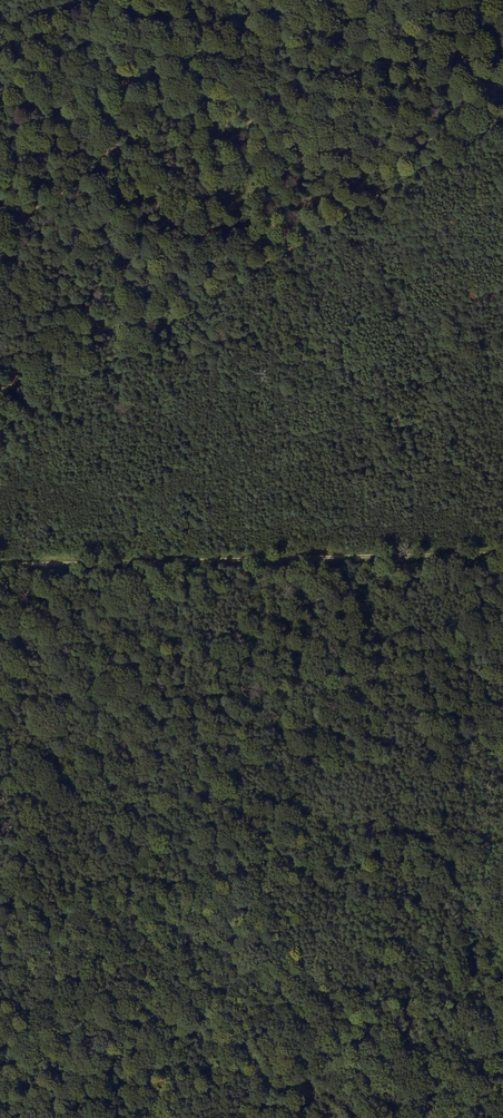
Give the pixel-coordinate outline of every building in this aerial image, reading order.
[(196,26),(183,21),(179,30),(192,35),(196,26)]
